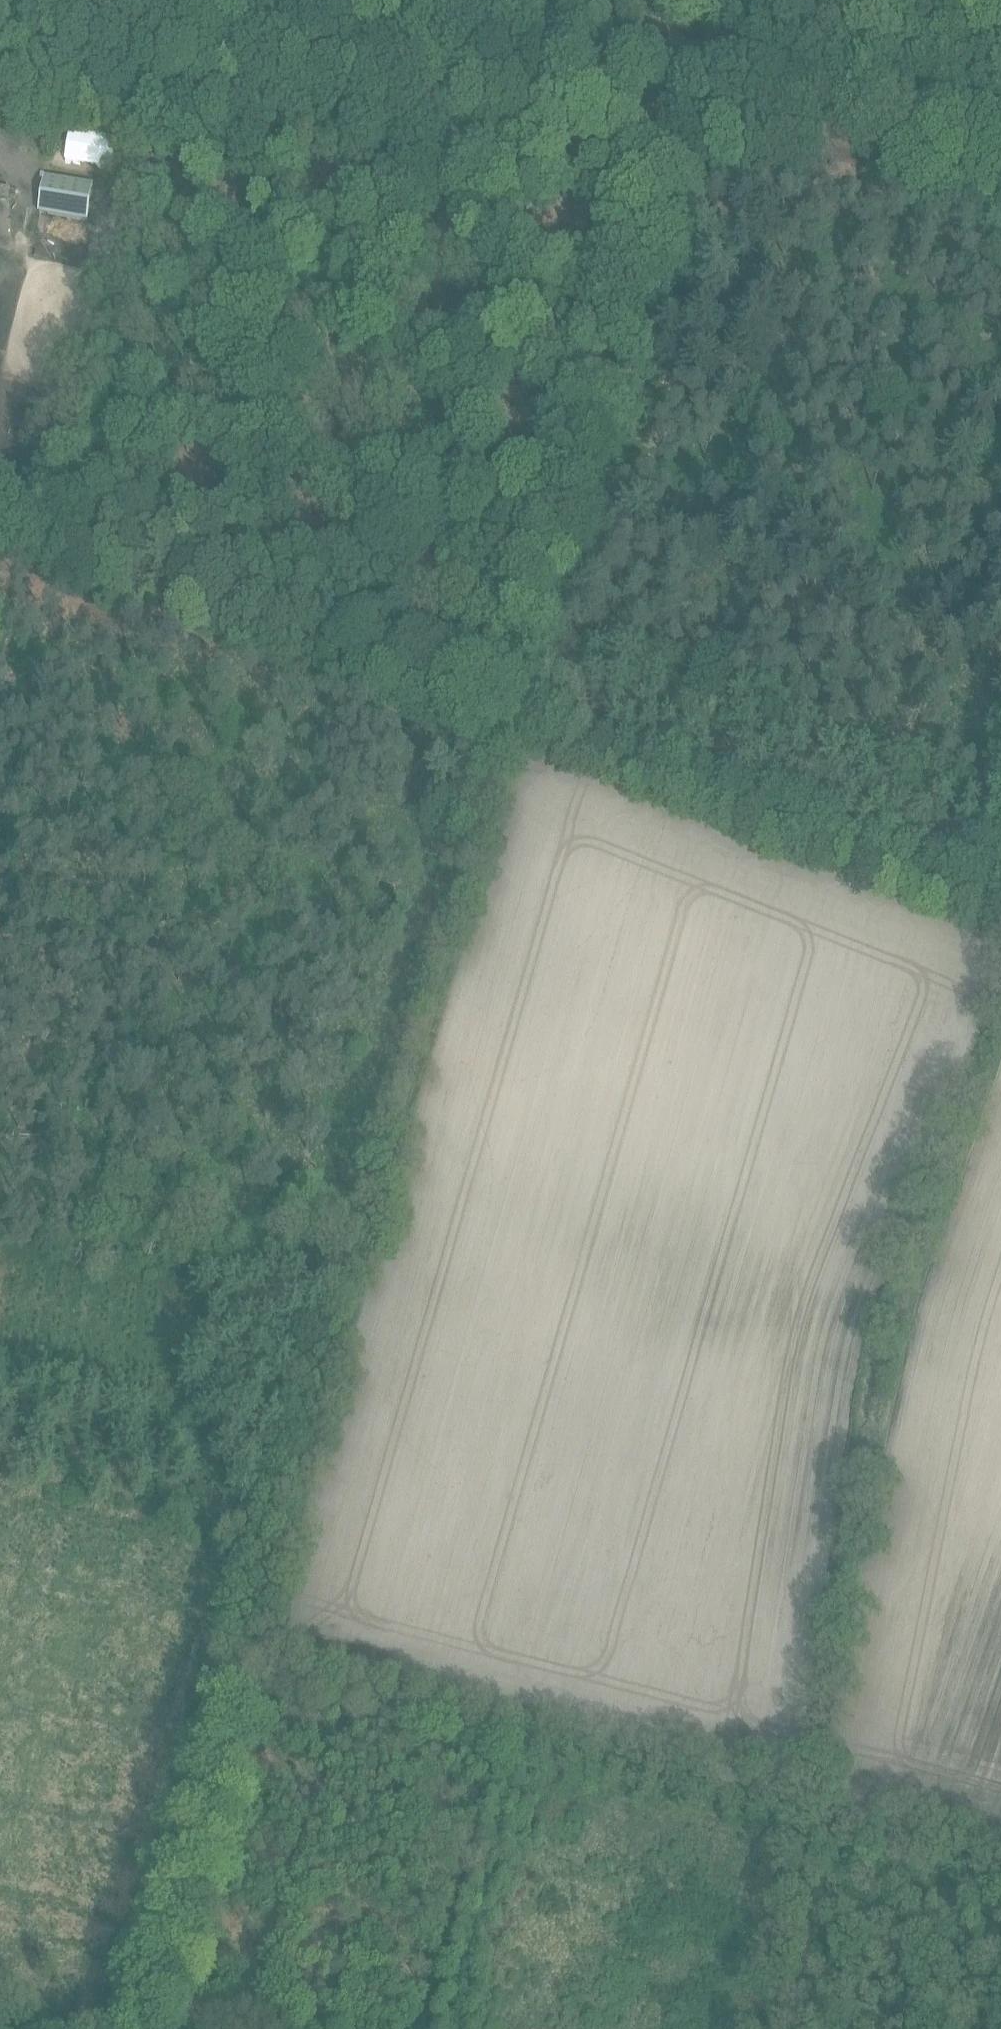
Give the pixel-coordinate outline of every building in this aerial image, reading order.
[(88,216),(94,181),(46,173),(41,209),(88,216)]
